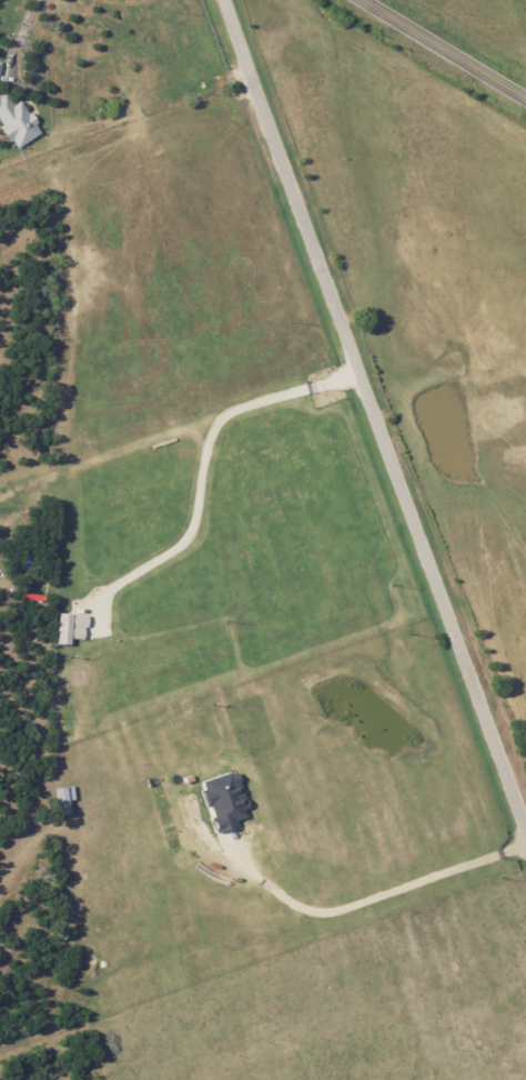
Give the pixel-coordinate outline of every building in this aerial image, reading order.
[(41,132),(20,99),(11,104),(4,92),(0,95),(0,125),(15,149),(41,132)] [(56,644),(69,644),(70,629),(86,629),(86,614),(57,614),(56,644)] [(198,782),(214,830),(250,817),(234,770),(198,782)]
